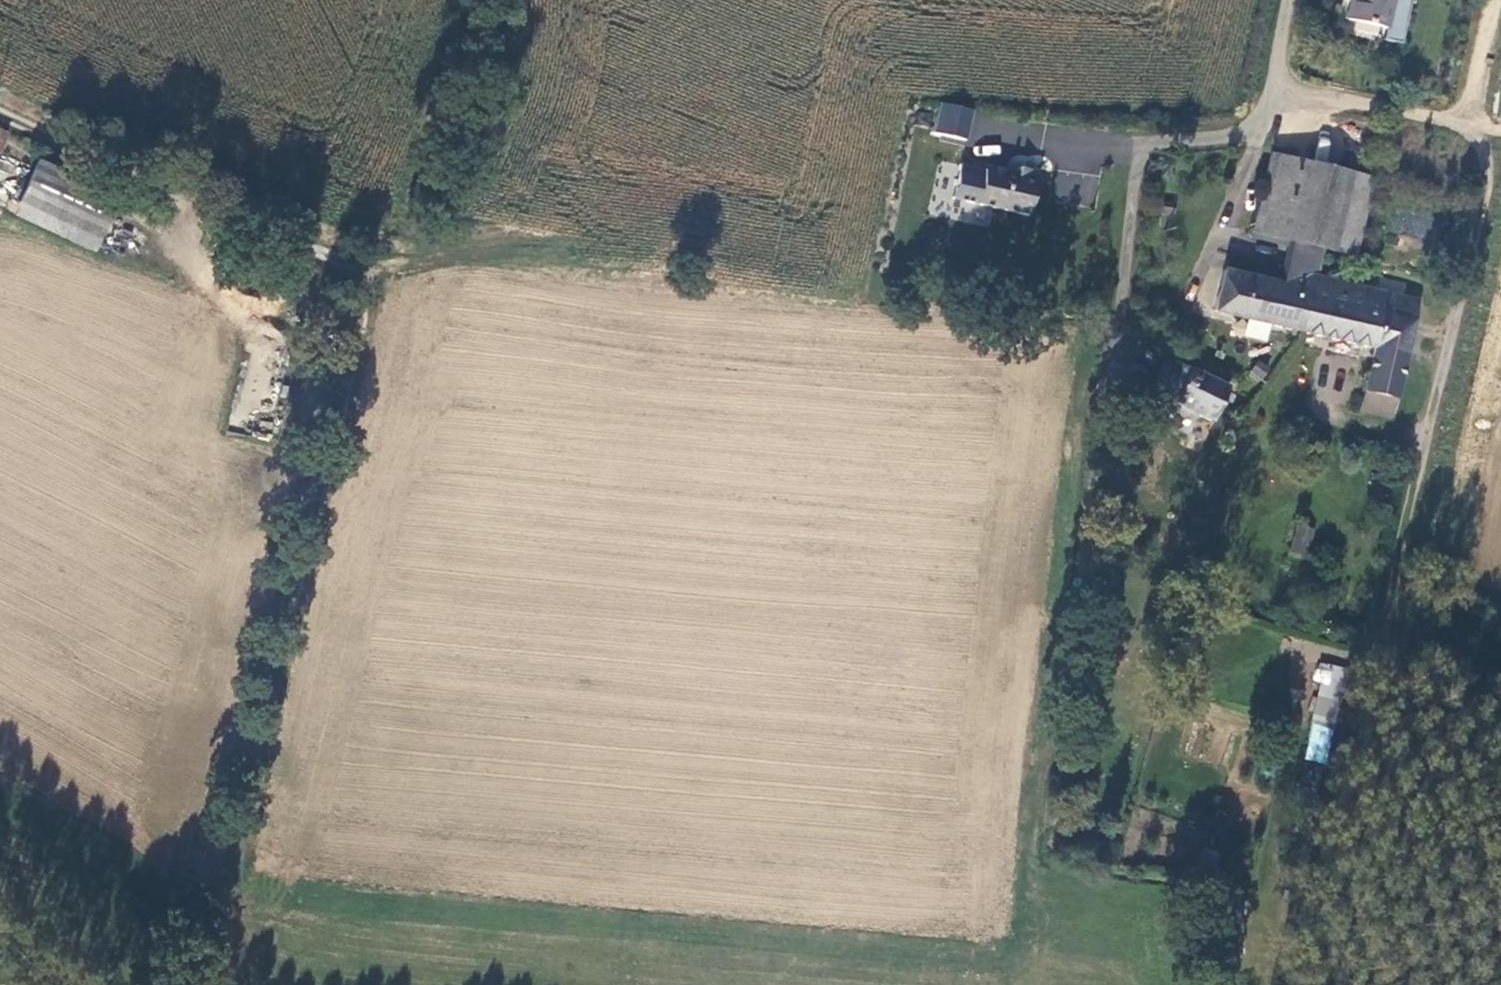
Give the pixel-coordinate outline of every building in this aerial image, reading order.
[(1391,0),(1347,0),(1342,22),(1383,32),(1391,0)] [(930,134),(962,142),(969,112),(937,105),(930,134)] [(1267,154),(1246,235),(1289,245),(1329,253),(1335,254),(1352,175),(1267,154)] [(121,198),(39,163),(14,217),(98,252),(121,198)] [(958,164),(950,199),(1027,217),(1035,182),(1014,177),(1003,174),(958,164)] [(1015,171),(1014,177),(1035,182),(1037,172),(1016,168),(1015,171)] [(1015,171),(1004,169),(1003,174),(1014,177),(1015,171)] [(1213,314),(1371,348),(1357,411),(1391,419),(1416,304),(1324,281),(1329,253),(1289,245),(1280,285),(1222,272),(1213,314)] [(1223,392),(1165,363),(1149,398),(1168,407),(1161,422),(1185,434),(1195,414),(1209,421),(1223,392)] [(1297,522),(1289,553),(1307,557),(1315,526),(1297,522)] [(1320,662),(1304,759),(1329,763),(1345,666),(1320,662)] [(1298,789),(1315,792),(1321,764),(1304,761),(1298,789)]
